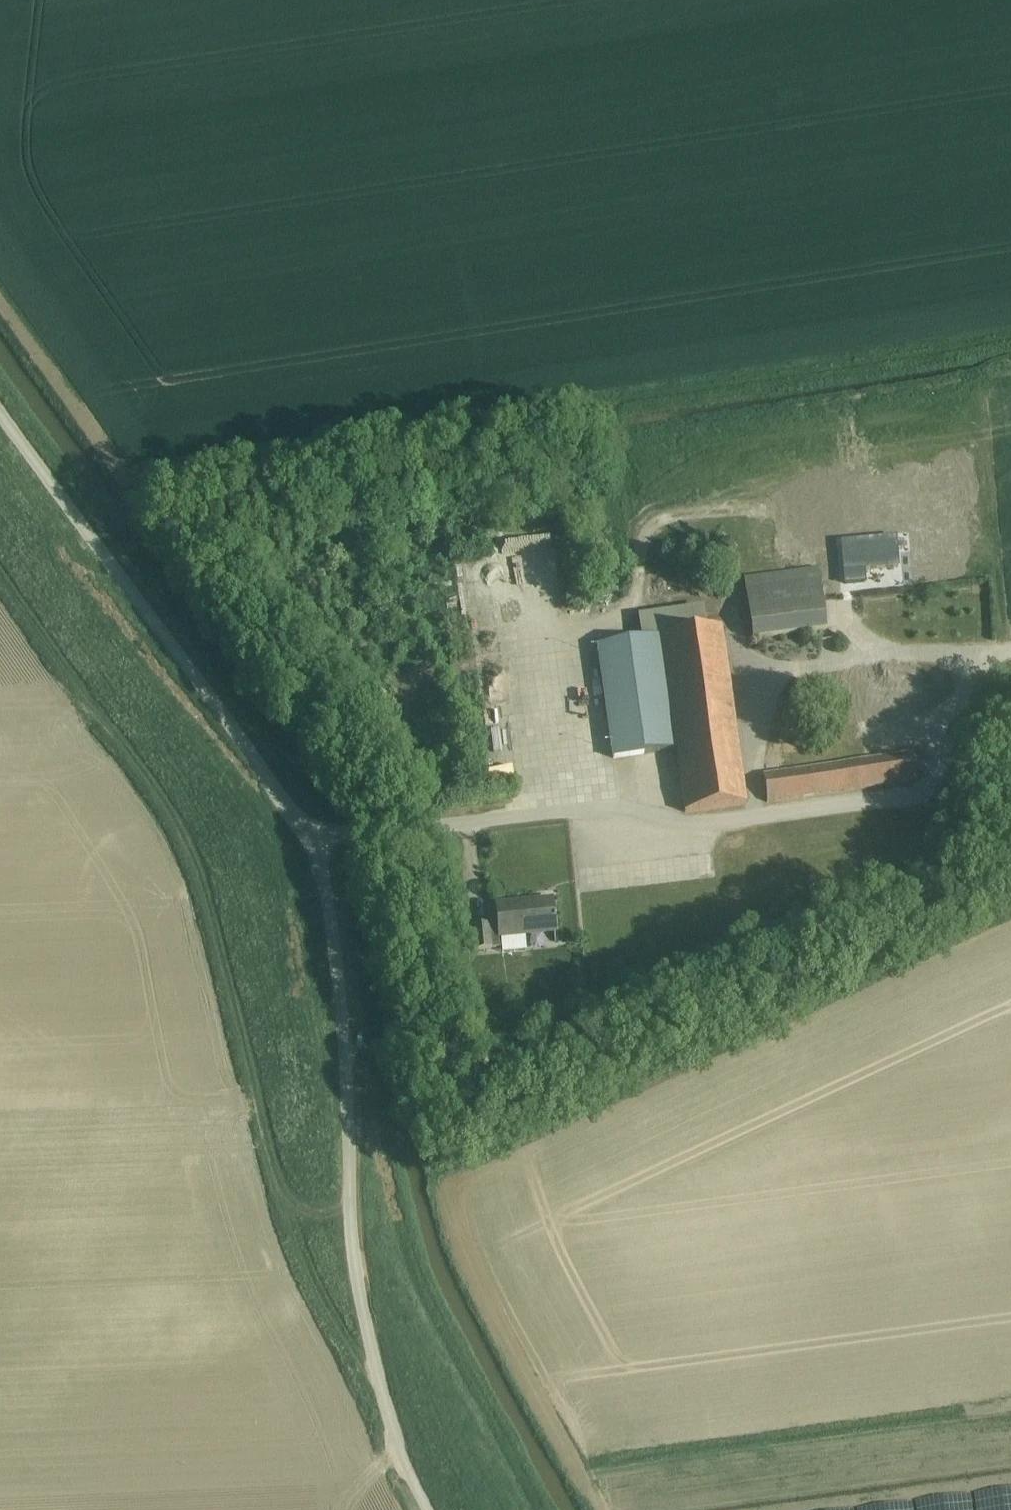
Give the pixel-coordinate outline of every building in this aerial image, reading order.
[(818,568),(807,570),(745,578),(753,639),(826,629),(818,568)] [(614,760),(676,750),(685,812),(746,804),(721,628),(708,630),(704,606),(639,616),(642,640),(597,647),(614,760)] [(916,781),(913,753),(763,775),(767,802),(916,781)] [(502,948),(502,937),(555,932),(552,899),(497,905),(499,924),(472,927),(475,950),(493,949),(502,948)] [(451,979),(449,963),(440,964),(442,980),(451,979)] [(438,983),(440,997),(453,996),(452,983),(452,982),(438,983)] [(486,1069),(493,1052),(481,1047),(475,1064),(486,1069)]
